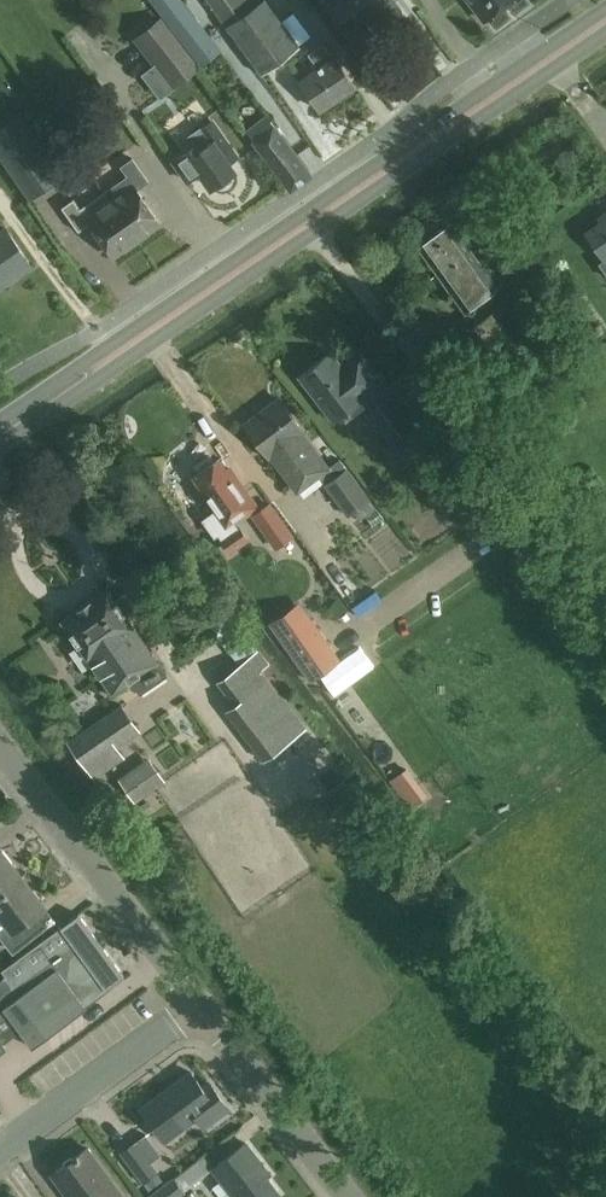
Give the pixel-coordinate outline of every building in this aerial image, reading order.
[(157,7),(201,66),(220,52),(181,0),(151,0),(157,7)] [(226,25),(262,74),(301,46),(268,0),(261,0),(253,6),(249,0),(208,0),(226,25)] [(327,7),(349,35),(363,24),(375,15),(376,17),(396,2),(394,0),(337,0),(327,7)] [(484,19),(509,0),(469,0),(484,19)] [(200,67),(162,16),(134,37),(172,88),(200,67)] [(308,54),(319,69),(302,80),(321,108),(353,86),(334,58),(323,43),(308,54)] [(18,114),(0,126),(0,155),(30,199),(62,177),(18,114)] [(292,189),(312,174),(274,125),(266,115),(247,130),(292,189)] [(180,143),(185,149),(172,159),(187,180),(201,171),(212,187),(219,183),(221,187),(232,179),(229,176),(235,171),(229,163),(238,157),(212,120),(180,143)] [(104,192),(137,239),(161,222),(138,189),(149,181),(133,157),(121,166),(128,175),(104,192)] [(137,239),(104,192),(81,208),(74,198),(62,207),(79,230),(90,222),(114,256),(137,239)] [(604,258),(600,261),(605,270),(605,219),(586,232),(604,258)] [(465,311),(498,287),(451,222),(418,246),(465,311)] [(9,272),(13,277),(31,264),(6,228),(0,232),(0,278),(9,272)] [(536,298),(513,263),(499,273),(509,288),(512,286),(524,305),(536,298)] [(522,341),(497,307),(453,340),(478,374),(522,341)] [(331,352),(300,375),(334,420),(364,396),(363,394),(381,381),(360,354),(342,367),(331,352)] [(389,397),(371,412),(394,441),(412,427),(389,397)] [(278,399),(245,424),(270,457),(272,455),(297,488),(316,474),(326,467),(299,432),(301,430),(278,399)] [(377,507),(338,458),(326,467),(316,474),(349,518),(355,513),(361,520),(377,507)] [(199,490),(214,511),(201,520),(214,538),(218,535),(231,553),(250,540),(237,522),(257,508),(230,469),(225,472),(218,461),(197,475),(204,486),(199,490)] [(295,537),(271,502),(252,515),(276,550),(295,537)] [(167,674),(158,661),(124,613),(138,603),(130,590),(116,600),(108,588),(63,619),(113,692),(131,680),(140,693),(167,674)] [(308,610),(277,632),(284,642),(311,680),(342,659),(308,610)] [(235,703),(226,710),(265,760),(308,726),(269,677),(235,703)] [(70,742),(95,778),(124,758),(116,747),(139,730),(121,705),(70,742)] [(149,757),(119,778),(135,801),(166,781),(149,757)] [(22,875),(1,847),(0,848),(0,892),(22,875)] [(22,875),(0,892),(0,932),(13,949),(48,922),(38,909),(45,903),(22,875)] [(103,984),(106,988),(124,975),(79,913),(2,969),(6,975),(0,979),(0,1052),(7,1047),(3,1042),(20,1030),(32,1046),(86,1007),(81,1000),(103,984)] [(142,1108),(165,1139),(196,1116),(203,1126),(228,1107),(210,1083),(203,1088),(191,1071),(142,1108)] [(120,1152),(143,1183),(159,1171),(136,1140),(120,1152)] [(212,1168),(235,1196),(272,1196),(279,1192),(267,1176),(270,1173),(246,1141),(212,1168)] [(56,1170),(75,1196),(121,1196),(123,1195),(87,1147),(56,1170)] [(146,1196),(179,1196),(185,1192),(183,1189),(212,1167),(203,1155),(174,1177),(173,1176),(146,1196)]
